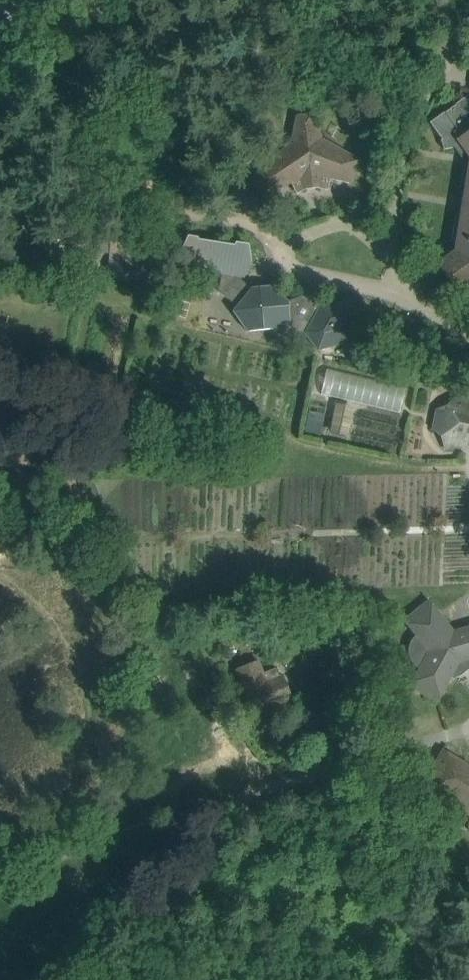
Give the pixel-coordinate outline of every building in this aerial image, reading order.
[(442,139),(444,149),(455,147),(460,143),(468,155),(468,95),(430,123),(442,139)] [(311,114),(295,115),(292,142),(250,180),(261,196),(291,183),(296,194),(306,190),(305,185),(317,184),(318,188),(328,190),(331,179),(351,183),(359,160),(321,138),(311,114)] [(465,162),(460,193),(465,194),(456,251),(438,264),(459,294),(468,296),(468,163),(465,162)] [(183,256),(176,257),(177,265),(184,266),(184,267),(220,276),(217,290),(237,306),(232,312),(248,333),(270,330),(278,336),(286,326),(303,340),(307,337),(318,351),(350,341),(355,323),(363,318),(348,298),(341,303),(321,305),(313,301),(310,306),(296,298),(288,301),(269,287),(252,288),(241,280),(242,276),(243,276),(250,261),(247,245),(236,243),(235,246),(197,240),(197,238),(189,237),(182,251),(183,256)] [(139,281),(140,263),(109,260),(108,278),(139,281)] [(335,394),(397,409),(402,387),(340,372),(335,394)] [(446,449),(461,443),(462,440),(468,441),(468,398),(457,396),(448,406),(437,410),(433,428),(442,436),(446,449)] [(334,402),(329,432),(349,435),(354,406),(334,402)] [(409,687),(437,702),(451,678),(454,680),(468,668),(468,626),(454,631),(429,600),(404,620),(416,636),(409,653),(419,669),(409,687)] [(235,670),(253,716),(293,700),(280,667),(264,673),(259,661),(235,670)] [(444,795),(443,799),(468,814),(468,766),(443,750),(424,783),(444,795)]
